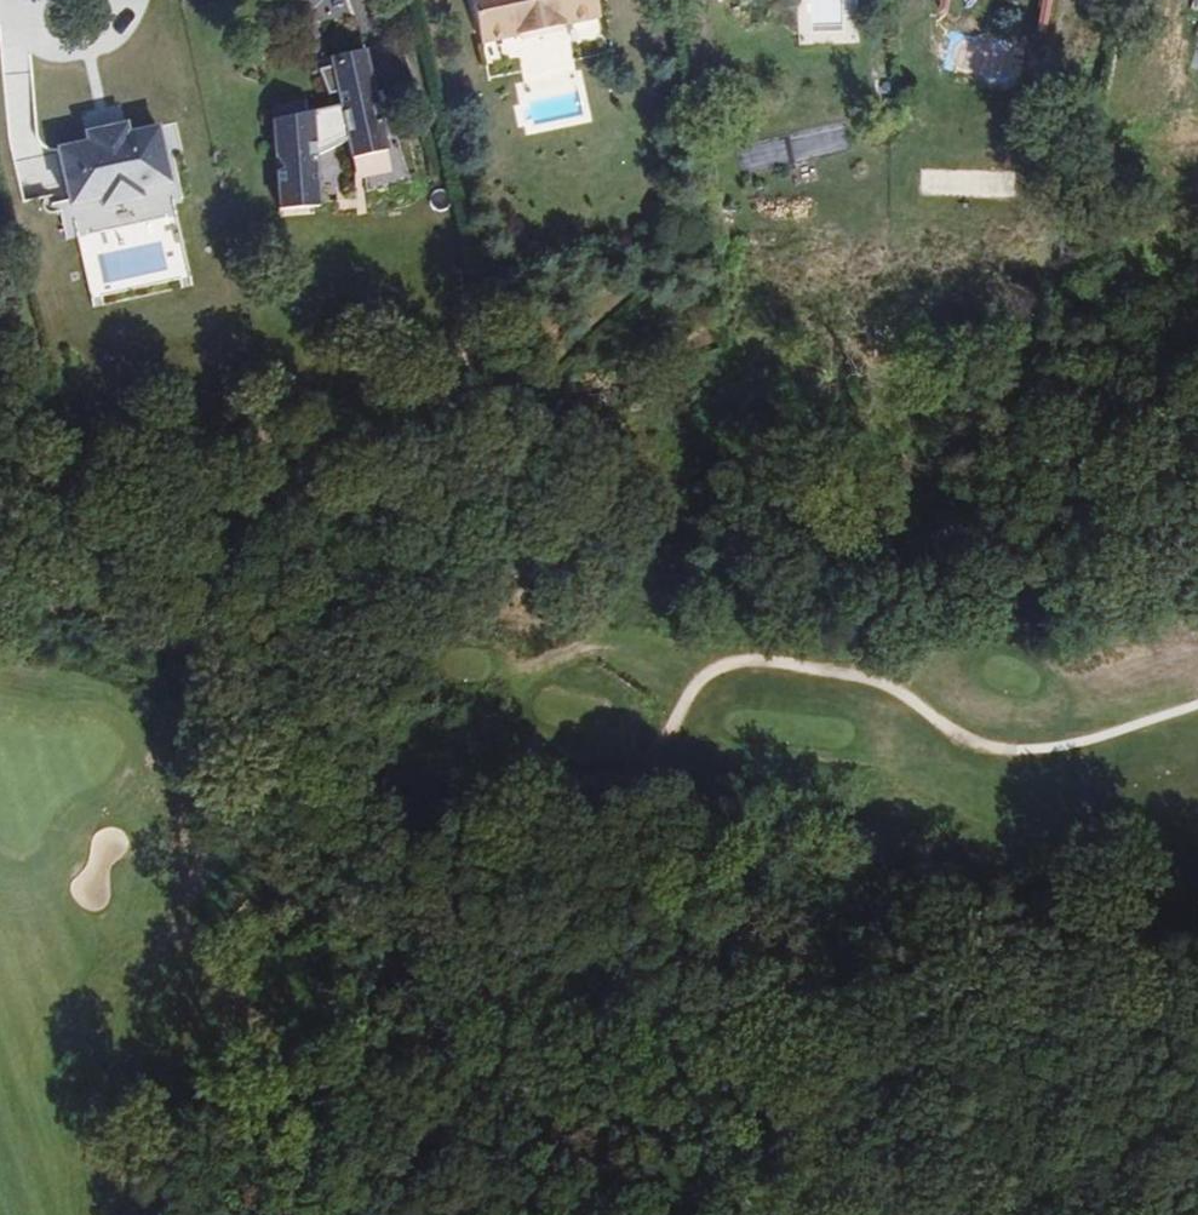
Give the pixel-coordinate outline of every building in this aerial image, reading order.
[(324,19),(340,19),(340,0),(324,0),(324,19)] [(571,0),(526,0),(450,16),(461,73),(579,50),(571,0)] [(329,89),(330,100),(334,109),(320,109),(325,125),(335,125),(338,137),(304,144),(306,130),(268,137),(275,240),(315,238),(313,186),(345,173),(348,191),(382,183),(362,82),(329,89)] [(334,109),(330,100),(318,102),(320,109),(334,109)] [(846,147),(841,121),(737,150),(745,175),(846,147)] [(170,186),(161,131),(130,136),(128,127),(87,135),(89,146),(63,151),(73,207),(100,202),(103,211),(141,201),(139,191),(170,186)]
